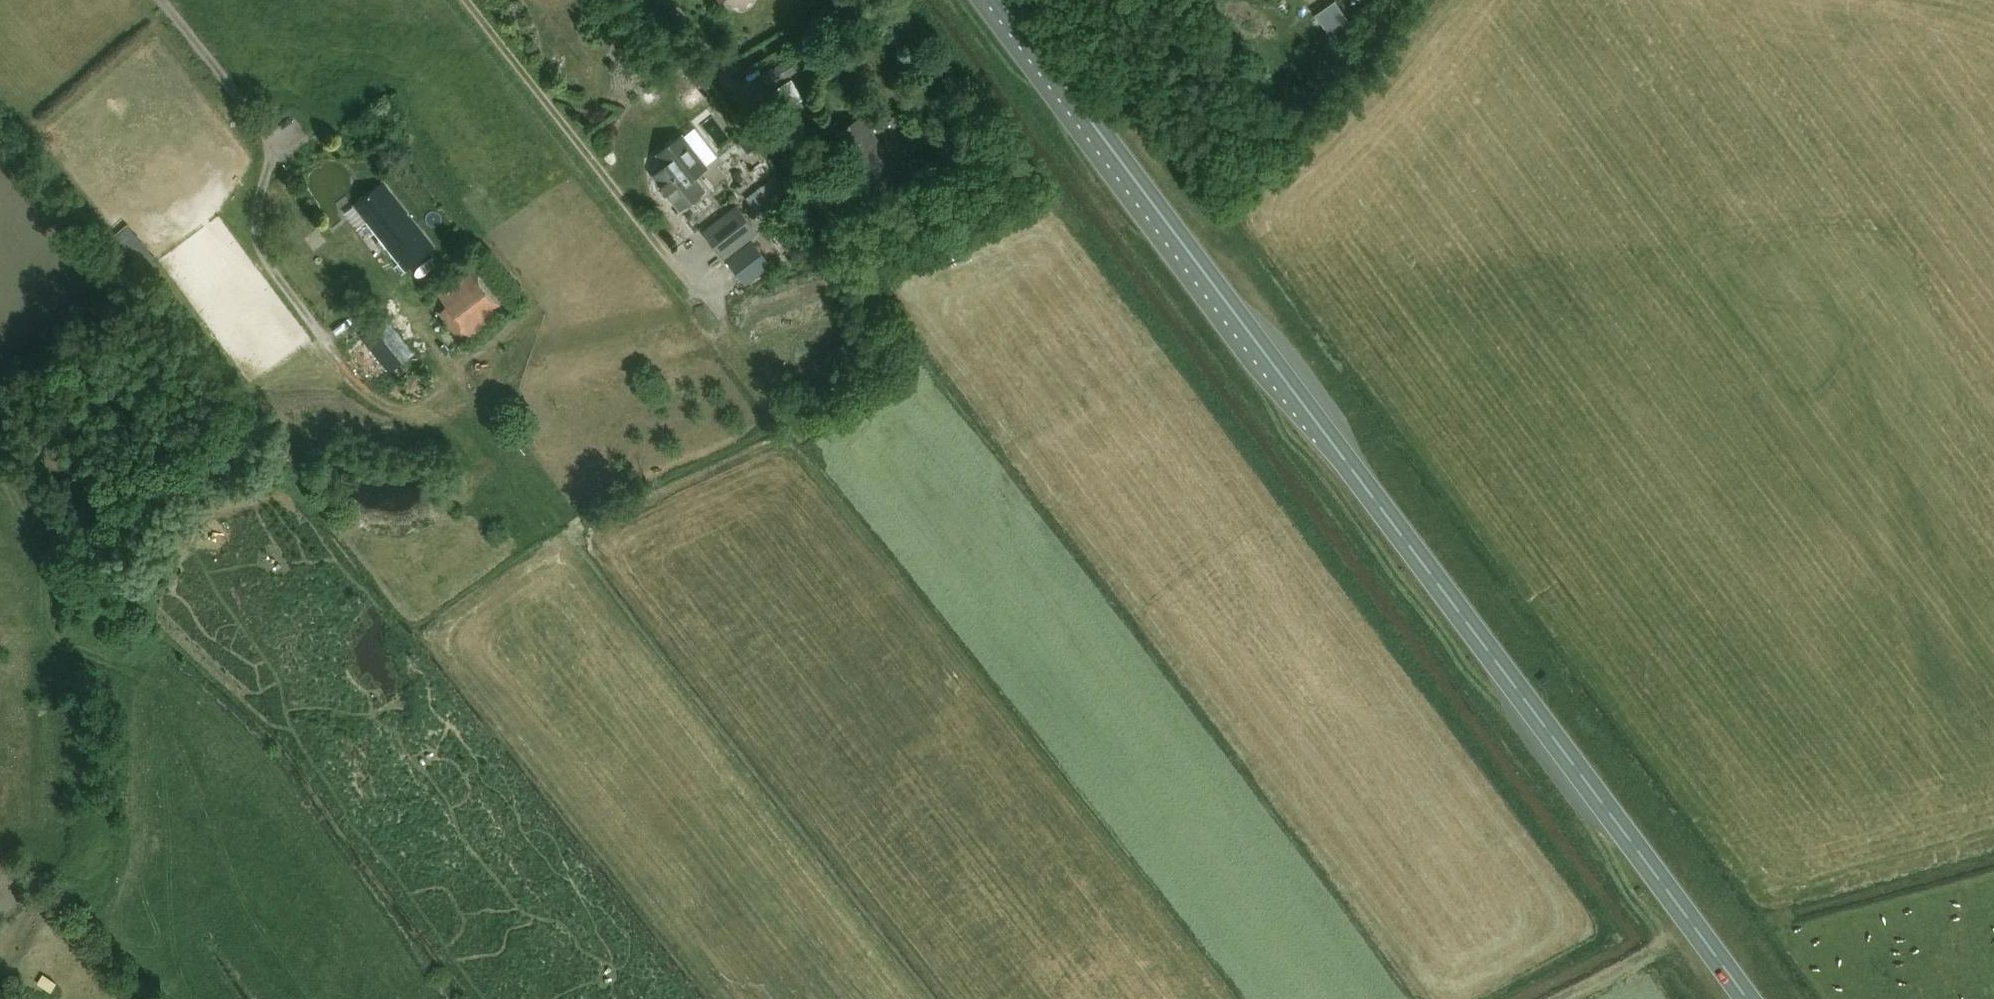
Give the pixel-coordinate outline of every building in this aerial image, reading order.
[(789,59),(796,71),(811,63),(804,50),(789,59)] [(770,86),(796,71),(789,59),(763,73),(770,86)] [(788,104),(801,95),(788,77),(775,87),(788,104)] [(837,133),(840,138),(829,145),(839,160),(846,155),(870,192),(899,173),(862,117),(837,133)] [(681,211),(694,201),(707,191),(697,178),(709,167),(707,164),(717,156),(695,127),(685,135),(683,133),(657,155),(666,166),(654,176),(681,211)] [(755,210),(784,186),(775,175),(746,198),(755,210)] [(435,245),(383,180),(353,204),(404,270),(435,245)] [(737,205),(703,232),(725,260),(759,233),(737,205)] [(479,261),(429,300),(463,344),(512,305),(479,261)] [(387,317),(348,348),(376,383),(415,352),(387,317)]
